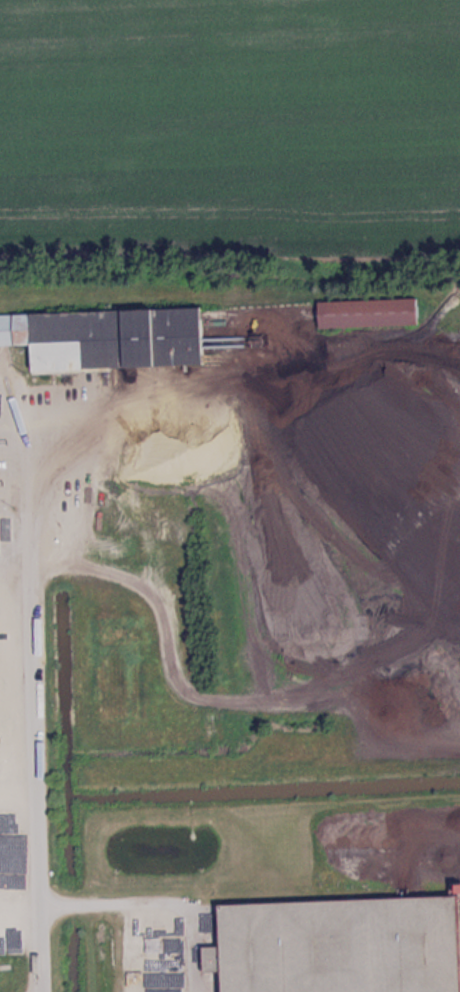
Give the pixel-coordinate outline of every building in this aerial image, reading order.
[(410,327),(410,299),(312,301),(313,329),(410,327)] [(23,373),(158,368),(157,349),(147,350),(146,311),(0,316),(0,348),(22,347),(23,373)] [(209,946),(194,946),(195,971),(210,971),(210,991),(450,991),(447,895),(208,903),(209,946)]
